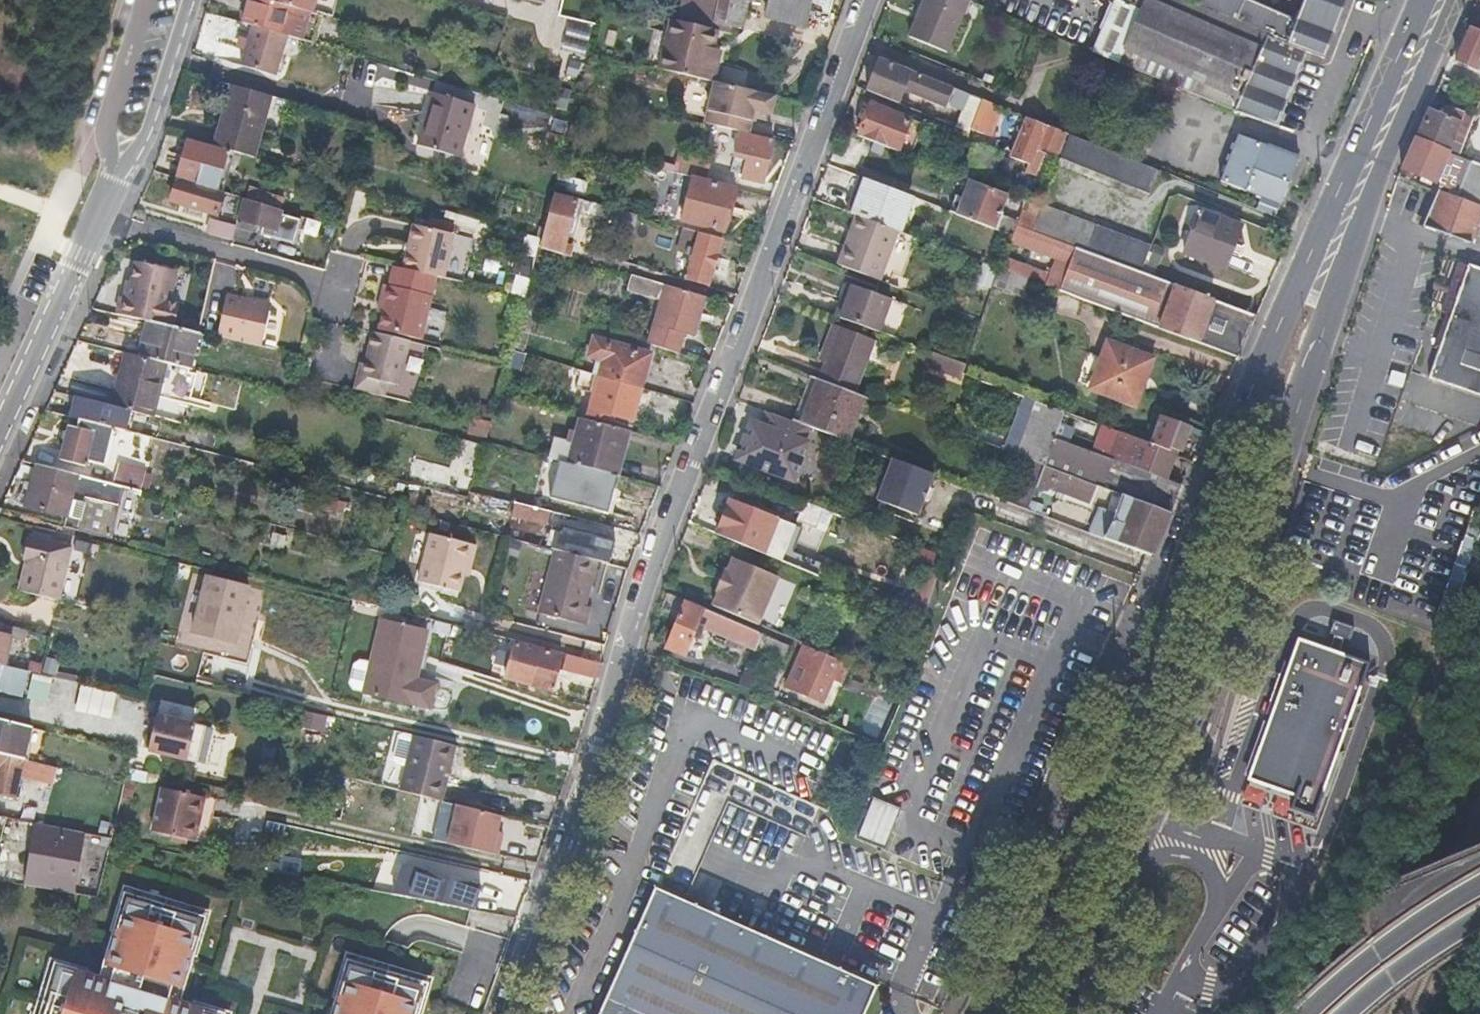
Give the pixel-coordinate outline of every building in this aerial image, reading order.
[(265,0),(248,0),(240,23),(252,27),(282,35),(291,7),(265,0)] [(291,7),(306,11),(310,12),(314,0),(265,0),(291,7)] [(317,14),(321,0),(314,0),(310,12),(317,14)] [(712,23),(733,28),(735,28),(741,0),(717,0),(712,23)] [(763,13),(801,22),(805,3),(806,0),(765,0),(763,13)] [(965,0),(919,0),(905,35),(947,51),(969,2),(965,0)] [(1116,0),(1115,0),(1093,52),(1120,62),(1126,46),(1141,11),(1116,0)] [(1266,34),(1196,3),(1190,0),(1116,0),(1141,11),(1126,46),(1120,62),(1235,109),(1266,34)] [(1302,60),(1305,51),(1321,59),(1336,22),(1297,7),(1293,16),(1255,0),(1197,0),(1196,3),(1266,34),(1235,109),(1251,116),(1276,124),(1302,60)] [(1297,7),(1336,22),(1344,0),(1300,0),(1297,7)] [(291,7),(282,35),(286,37),(298,40),(306,11),(291,7)] [(1471,30),(1479,33),(1479,31),(1479,23),(1469,18),(1465,27),(1471,30)] [(705,79),(712,81),(718,56),(710,55),(716,30),(711,28),(670,19),(659,68),(705,79)] [(731,33),(733,28),(712,23),(711,28),(716,30),(731,33)] [(282,35),(252,27),(240,66),(274,76),(286,37),(282,35)] [(1479,33),(1471,30),(1458,62),(1477,70),(1479,63),(1479,34),(1479,33)] [(399,69),(411,72),(424,76),(432,50),(407,44),(399,69)] [(865,92),(881,98),(897,104),(902,91),(942,106),(949,88),(878,59),(865,92)] [(773,122),(782,124),(785,124),(791,101),(712,81),(705,79),(701,92),(753,105),(748,124),(771,130),(773,122)] [(175,176),(214,188),(226,150),(252,157),(269,96),(228,85),(211,146),(187,139),(175,176)] [(965,101),(967,98),(968,96),(955,90),(953,96),(965,101)] [(417,144),(437,150),(456,155),(472,102),(433,91),(417,144)] [(982,101),(977,115),(971,128),(989,135),(1001,108),(982,101)] [(899,143),(903,144),(907,145),(909,140),(902,136),(909,120),(868,103),(856,136),(896,152),(899,143)] [(722,128),(738,132),(742,133),(746,115),(721,109),(718,127),(722,128)] [(1463,115),(1459,114),(1456,112),(1452,120),(1428,111),(1415,140),(1448,153),(1463,115)] [(1041,154),(1039,153),(1037,152),(1039,147),(1052,153),(1061,132),(1027,119),(1011,157),(1028,163),(1025,172),(1033,175),(1041,154)] [(773,122),(771,130),(780,132),(782,124),(773,122)] [(719,141),(730,144),(732,135),(737,136),(738,132),(722,128),(719,141)] [(738,132),(737,136),(732,135),(730,144),(735,146),(729,170),(742,173),(740,178),(761,183),(772,140),(742,133),(738,132)] [(1066,134),(1061,146),(1057,158),(1149,195),(1158,172),(1066,134)] [(1282,207),(1291,183),(1295,171),(1299,160),(1240,138),(1223,184),(1282,207)] [(1448,153),(1415,140),(1402,169),(1437,184),(1450,154),(1448,153)] [(959,178),(969,182),(986,188),(999,155),(972,144),(959,178)] [(672,173),(676,174),(691,178),(702,180),(707,161),(677,154),(673,167),(672,173)] [(1444,196),(1479,211),(1479,166),(1472,163),(1460,158),(1444,196)] [(659,169),(672,173),(673,167),(661,164),(659,169)] [(654,177),(674,183),(675,178),(676,174),(672,173),(659,169),(656,169),(654,177)] [(676,174),(675,178),(674,183),(688,186),(680,221),(720,232),(731,190),(691,181),(691,178),(676,174)] [(216,212),(219,202),(223,191),(214,188),(175,176),(169,198),(216,212)] [(556,177),(554,189),(579,195),(582,184),(556,177)] [(860,217),(895,230),(903,207),(897,205),(901,194),(870,182),(864,198),(852,194),(845,211),(855,215),(860,217)] [(969,182),(966,190),(962,198),(959,197),(955,209),(958,209),(956,215),(993,229),(1005,196),(986,188),(969,182)] [(1479,218),(1479,211),(1444,196),(1437,193),(1422,228),(1468,247),(1479,218)] [(274,230),(277,219),(281,208),(244,197),(236,220),(274,230)] [(551,197),(544,223),(537,249),(557,254),(562,237),(568,238),(576,213),(629,229),(633,216),(572,199),(571,203),(551,197)] [(284,199),(281,208),(335,224),(338,214),(284,199)] [(1015,221),(1013,224),(1029,230),(1037,209),(1028,205),(1024,215),(1018,212),(1015,221)] [(1029,230),(1137,271),(1147,246),(1039,205),(1037,209),(1029,230)] [(1222,268),(1231,244),(1241,220),(1201,205),(1182,252),(1222,268)] [(855,215),(847,235),(852,237),(860,217),(855,215)] [(230,239),(233,231),(236,222),(212,216),(206,233),(230,239)] [(847,235),(841,250),(835,265),(877,280),(896,231),(895,230),(860,217),(852,237),(847,235)] [(1009,235),(1013,224),(1015,221),(1009,220),(1004,233),(1009,235)] [(410,224),(400,268),(433,276),(440,278),(451,233),(410,224)] [(997,269),(1015,275),(1028,281),(1092,305),(1180,338),(1182,336),(1194,341),(1194,343),(1235,359),(1254,316),(1137,271),(1029,230),(1013,224),(1009,235),(997,269)] [(690,258),(687,269),(684,279),(705,285),(717,243),(696,237),(697,234),(681,230),(678,241),(693,247),(692,250),(684,248),(681,255),(690,258)] [(912,237),(896,231),(877,280),(894,286),(912,237)] [(693,247),(678,241),(674,253),(681,255),(684,248),(692,250),(693,247)] [(118,299),(114,316),(144,323),(171,329),(176,306),(161,303),(164,291),(169,293),(174,271),(133,263),(125,301),(118,299)] [(1448,314),(1435,346),(1423,378),(1455,390),(1479,400),(1479,273),(1466,268),(1454,263),(1445,285),(1436,310),(1448,314)] [(400,268),(390,265),(385,285),(381,284),(377,304),(382,305),(380,313),(377,331),(419,341),(433,276),(400,268)] [(1008,292),(1015,275),(997,269),(991,286),(1008,292)] [(1015,275),(1008,292),(1021,297),(1028,281),(1015,275)] [(691,336),(697,317),(703,298),(628,276),(624,289),(663,301),(649,347),(676,356),(682,334),(691,336)] [(846,299),(851,283),(846,282),(834,314),(840,317),(846,300),(846,299)] [(846,299),(885,312),(891,297),(851,283),(846,299)] [(224,296),(215,339),(259,349),(268,306),(224,296)] [(846,299),(846,300),(840,317),(878,331),(885,312),(846,299)] [(136,354),(165,361),(186,367),(195,334),(171,329),(144,323),(136,354)] [(835,328),(828,326),(817,357),(824,360),(835,328)] [(816,380),(849,393),(863,358),(870,341),(836,328),(835,328),(824,360),(816,380)] [(407,342),(371,334),(364,364),(361,376),(357,375),(354,387),(382,394),(385,381),(396,384),(407,342)] [(597,375),(638,389),(648,355),(594,340),(588,362),(597,364),(593,374),(597,375)] [(1150,361),(1124,350),(1098,340),(1092,355),(1087,353),(1075,383),(1132,405),(1150,361)] [(870,341),(863,358),(875,362),(882,345),(870,341)] [(924,364),(936,369),(942,354),(929,350),(924,364)] [(111,406),(128,411),(150,417),(165,361),(136,354),(125,352),(111,406)] [(506,370),(511,372),(516,373),(522,355),(512,352),(506,370)] [(957,376),(962,362),(942,354),(936,369),(957,376)] [(588,407),(585,407),(583,406),(581,413),(599,419),(601,410),(630,418),(638,389),(597,375),(588,407)] [(793,423),(799,425),(816,380),(809,378),(793,423)] [(974,379),(970,391),(1032,415),(1021,445),(983,430),(979,442),(1039,465),(1079,481),(1084,472),(1043,455),(1050,437),(1059,411),(974,379)] [(845,442),(854,420),(863,398),(849,393),(816,380),(799,425),(805,427),(845,442)] [(122,430),(128,411),(111,406),(75,396),(69,416),(122,430)] [(793,423),(768,413),(763,427),(756,425),(749,444),(742,441),(735,460),(791,480),(805,443),(800,441),(805,427),(799,425),(793,423)] [(1146,443),(1122,435),(1111,461),(1154,478),(1165,451),(1188,460),(1201,433),(1157,415),(1146,443)] [(616,477),(622,454),(629,432),(582,419),(577,437),(569,463),(616,477)] [(58,458),(71,462),(84,465),(94,434),(68,425),(58,458)] [(147,459),(149,450),(152,442),(128,435),(123,452),(147,459)] [(569,463),(577,437),(565,435),(558,460),(569,463)] [(1108,492),(1119,496),(1165,514),(1176,487),(1154,478),(1111,461),(1050,437),(1043,455),(1084,472),(1079,481),(1108,492)] [(453,456),(471,461),(476,443),(458,438),(453,456)] [(925,487),(930,474),(890,459),(874,500),(915,515),(921,500),(925,487)] [(64,515),(66,508),(68,501),(80,505),(73,530),(106,539),(122,486),(34,463),(23,503),(64,515)] [(139,487),(141,479),(143,472),(116,464),(112,479),(139,487)] [(1104,501),(1108,492),(1079,481),(1039,465),(1037,470),(1035,476),(1104,501)] [(715,537),(759,555),(765,541),(774,520),(797,528),(798,525),(812,530),(820,509),(739,477),(722,517),(718,515),(715,522),(720,524),(715,537)] [(930,489),(925,487),(921,500),(925,501),(930,489)] [(483,507),(487,498),(465,492),(462,502),(483,507)] [(1165,514),(1119,496),(1115,506),(1125,510),(1120,525),(1110,522),(1108,525),(1102,523),(1100,525),(1107,528),(1102,538),(1147,555),(1165,514)] [(402,512),(407,513),(412,515),(414,504),(406,501),(402,512)] [(542,525),(544,519),(546,513),(513,504),(509,517),(542,525)] [(624,548),(624,545),(625,543),(606,538),(605,541),(562,531),(557,549),(621,565),(626,549),(624,548)] [(29,536),(26,545),(23,554),(29,556),(19,589),(56,599),(72,548),(29,536)] [(446,594),(451,578),(459,546),(420,536),(407,584),(446,594)] [(773,560),(779,547),(765,541),(759,555),(773,560)] [(459,546),(451,578),(458,579),(466,548),(459,546)] [(779,547),(773,560),(777,562),(795,569),(801,556),(779,547)] [(588,609),(585,608),(583,608),(594,563),(552,552),(536,616),(583,627),(588,609)] [(821,565),(801,556),(795,569),(816,578),(821,565)] [(712,608),(757,627),(777,579),(732,561),(727,574),(724,574),(716,594),(718,595),(712,608)] [(1460,620),(1479,627),(1479,564),(1460,620)] [(918,620),(936,572),(923,567),(906,615),(918,620)] [(221,642),(242,647),(262,653),(276,597),(235,586),(221,642)] [(699,635),(698,637),(698,638),(707,642),(709,638),(724,643),(722,645),(731,649),(733,644),(781,662),(787,648),(667,599),(659,619),(667,623),(662,636),(669,639),(664,651),(682,659),(693,632),(699,635)] [(3,665),(10,639),(21,642),(24,631),(0,623),(0,664),(3,665)] [(360,695),(393,703),(426,710),(432,686),(412,681),(423,633),(376,623),(367,666),(360,693),(360,695)] [(459,643),(461,638),(462,634),(449,630),(446,640),(459,643)] [(1289,810),(1312,818),(1367,665),(1298,640),(1248,780),(1294,796),(1289,810)] [(549,692),(554,674),(558,656),(513,646),(504,681),(549,692)] [(788,686),(798,691),(820,700),(836,662),(803,649),(798,661),(788,686)] [(592,680),(594,673),(597,665),(568,658),(563,673),(592,680)] [(0,664),(0,691),(23,697),(30,671),(3,665),(0,664)] [(360,693),(367,666),(356,664),(351,668),(346,685),(350,691),(360,693)] [(759,664),(756,671),(753,677),(740,672),(737,678),(731,676),(733,672),(713,664),(706,681),(745,696),(748,690),(767,697),(778,671),(759,664)] [(81,684),(59,678),(38,673),(30,671),(23,697),(41,701),(44,685),(52,686),(51,693),(76,699),(81,684)] [(899,694),(901,687),(877,677),(874,684),(899,694)] [(193,755),(195,750),(196,745),(187,743),(195,711),(156,702),(145,749),(184,760),(185,753),(193,755)] [(321,730),(324,715),(308,711),(305,726),(321,730)] [(18,758),(26,726),(0,719),(0,753),(18,758)] [(397,795),(418,800),(439,806),(452,747),(411,738),(397,795)] [(10,796),(16,774),(35,779),(39,763),(18,758),(0,753),(0,794),(10,796)] [(807,835),(820,807),(715,760),(703,788),(807,835)] [(126,766),(124,779),(142,783),(145,771),(126,766)] [(194,798),(159,790),(150,835),(184,843),(194,798)] [(871,796),(858,836),(885,844),(898,804),(871,796)] [(201,799),(194,798),(184,843),(192,844),(201,799)] [(62,813),(53,811),(43,809),(40,824),(59,828),(60,820),(62,813)] [(453,809),(443,849),(492,860),(496,844),(491,843),(492,836),(496,820),(453,809)] [(5,817),(1,842),(21,845),(27,822),(5,817)] [(59,828),(72,831),(73,823),(60,820),(59,828)] [(35,823),(29,854),(32,854),(35,855),(40,832),(80,839),(82,833),(72,831),(59,828),(40,824),(35,823)] [(35,855),(32,854),(29,854),(23,884),(70,893),(80,839),(40,832),(35,855)] [(397,896),(400,883),(402,870),(363,862),(358,889),(397,896)] [(108,931),(115,933),(126,893),(200,915),(188,955),(195,957),(208,911),(122,884),(108,931)] [(655,888),(600,1013),(862,1013),(874,986),(655,888)] [(38,1013),(210,1013),(190,1007),(188,1012),(173,1007),(165,1005),(170,985),(179,988),(188,955),(200,915),(126,893),(115,933),(105,965),(113,967),(108,987),(99,984),(84,980),(85,975),(53,965),(38,1013)] [(336,1000),(348,961),(421,984),(412,1013),(420,1013),(429,980),(343,953),(330,998),(336,1000)] [(53,965),(85,975),(87,968),(49,956),(32,1013),(38,1013),(53,965)] [(421,984),(348,961),(336,1000),(332,1013),(412,1013),(421,984)] [(108,987),(113,967),(105,965),(99,984),(108,987)] [(173,1007),(179,988),(170,985),(165,1005),(173,1007)] [(230,1013),(192,1001),(190,1007),(210,1013),(230,1013)]
